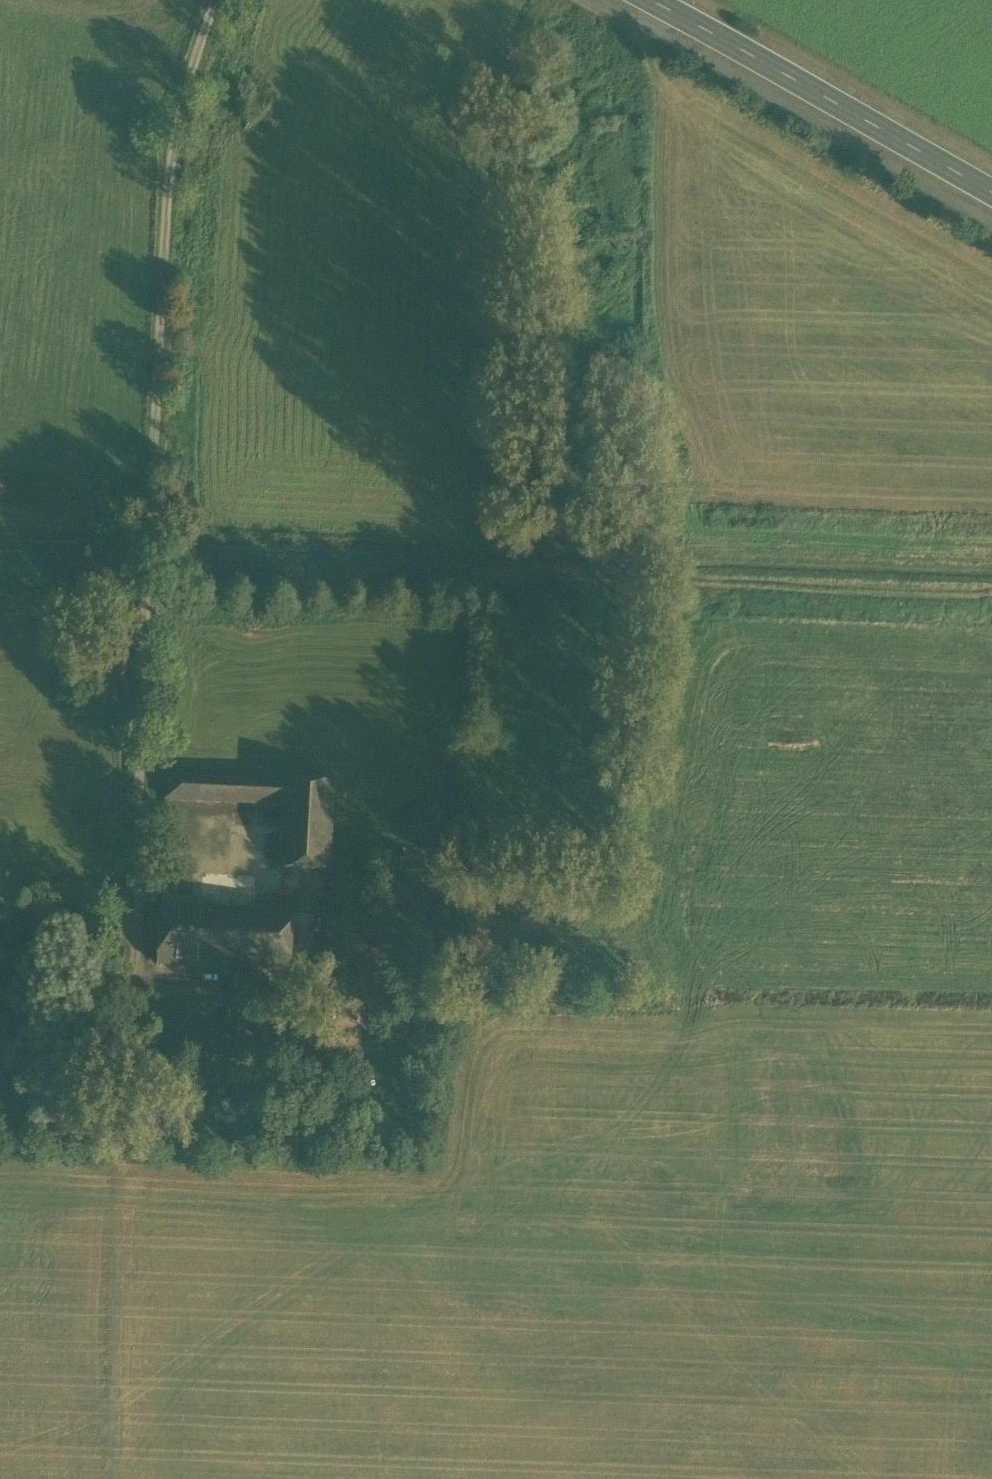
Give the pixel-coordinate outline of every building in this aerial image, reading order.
[(166,800),(250,804),(252,779),(167,775),(166,800)] [(250,804),(284,806),(286,781),(252,779),(250,804)] [(334,784),(286,781),(284,806),(281,869),(329,871),(334,784)] [(256,901),(255,911),(293,913),(294,903),(256,901)] [(157,965),(188,967),(192,907),(160,905),(157,965)] [(188,967),(251,970),(290,972),(293,913),(255,911),(192,907),(188,967)] [(289,983),(290,972),(251,970),(251,980),(289,983)]
